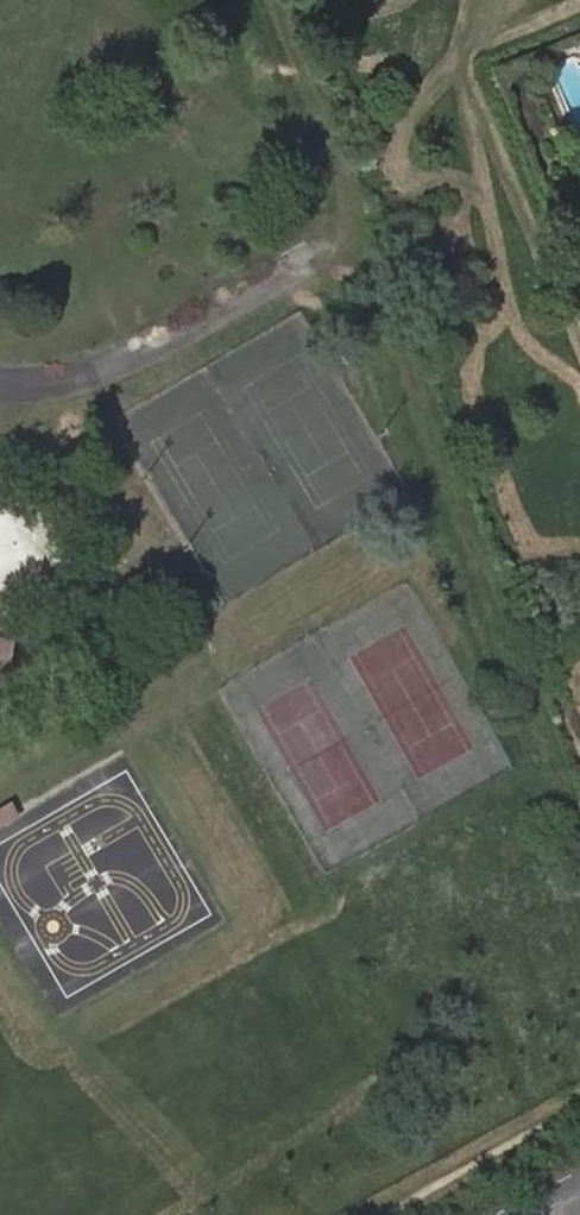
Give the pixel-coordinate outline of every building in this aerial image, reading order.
[(8,681),(14,632),(0,630),(0,680),(8,681)] [(15,817),(8,806),(0,811),(0,826),(15,817)]
